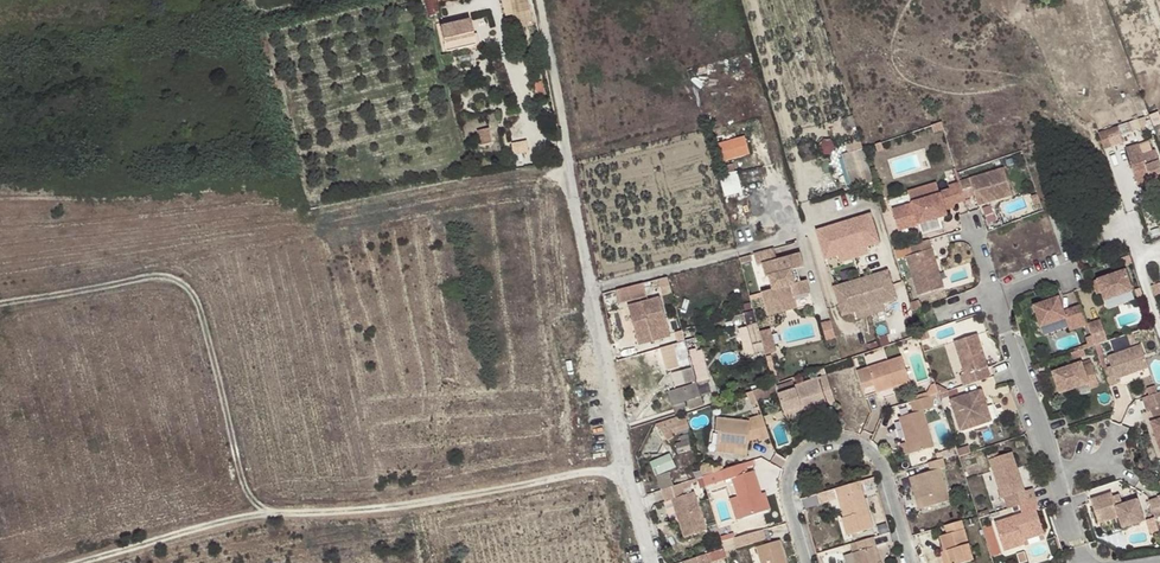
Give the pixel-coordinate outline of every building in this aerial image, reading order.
[(470,20),(441,27),(447,57),(476,51),(470,20)] [(516,172),(534,168),(527,130),(523,131),(518,108),(504,111),(516,172)] [(478,129),(481,142),(489,140),(486,127),(478,129)] [(1104,132),(1107,140),(1119,136),(1116,128),(1104,132)] [(1102,151),(1110,149),(1104,132),(1096,134),(1102,151)] [(717,142),(723,161),(750,152),(744,133),(717,142)] [(841,153),(850,186),(873,180),(864,147),(841,153)] [(1159,179),(1159,167),(1157,157),(1143,161),(1139,151),(1127,155),(1136,184),(1149,180),(1150,182),(1159,179)] [(1003,169),(959,182),(959,183),(964,199),(975,196),(977,206),(1012,196),(1003,169)] [(720,174),(723,195),(742,191),(739,171),(720,174)] [(879,191),(876,180),(864,184),(868,194),(879,191)] [(964,199),(959,183),(948,186),(949,189),(939,192),(940,195),(911,203),(911,204),(892,210),(898,232),(918,225),(947,216),(945,211),(943,204),(953,201),(954,204),(955,204),(965,201),(964,199)] [(953,201),(943,204),(945,211),(956,208),(955,204),(954,204),(953,201)] [(874,212),(820,229),(828,258),(841,254),(868,245),(882,241),(874,212)] [(935,249),(932,239),(914,245),(917,254),(909,256),(921,295),(946,287),(940,265),(935,266),(931,250),(935,249)] [(776,247),(777,254),(800,251),(799,243),(776,247)] [(869,245),(841,254),(843,261),(871,252),(869,245)] [(940,265),(935,249),(931,250),(935,266),(940,265)] [(774,251),(754,256),(757,268),(762,266),(766,280),(769,279),(773,292),(767,293),(772,310),(796,304),(795,300),(810,296),(807,283),(801,284),(799,277),(793,279),(791,273),(797,271),(804,269),(801,256),(777,262),(774,251)] [(751,257),(740,260),(741,266),(752,263),(751,257)] [(891,269),(836,286),(845,314),(859,310),(886,302),(900,298),(891,269)] [(1125,270),(1097,280),(1101,292),(1104,301),(1132,291),(1125,270)] [(655,278),(660,294),(673,290),(668,275),(655,278)] [(1101,292),(1097,280),(1092,281),(1097,294),(1101,292)] [(629,288),(617,291),(620,304),(647,298),(643,283),(629,286),(629,288)] [(772,310),(767,293),(762,295),(768,318),(798,310),(796,304),(772,310)] [(1079,328),(1072,309),(1063,312),(1058,298),(1033,307),(1040,328),(1065,319),(1069,332),(1079,328)] [(637,341),(650,337),(649,331),(667,325),(659,299),(628,308),(637,341)] [(886,302),(859,310),(861,318),(889,309),(886,302)] [(1080,306),(1072,309),(1079,328),(1087,325),(1080,306)] [(747,327),(757,324),(754,312),(744,314),(747,327)] [(827,339),(836,336),(831,319),(821,321),(827,339)] [(1099,320),(1087,325),(1094,346),(1107,341),(1099,320)] [(965,386),(984,379),(981,370),(988,367),(978,334),(955,342),(966,374),(961,375),(965,386)] [(1112,350),(1133,345),(1131,335),(1110,340),(1112,350)] [(652,342),(650,337),(637,341),(638,345),(652,342)] [(1111,367),(1102,370),(1108,387),(1117,384),(1115,379),(1148,368),(1140,345),(1108,357),(1111,367)] [(903,355),(859,369),(867,395),(878,391),(894,386),(911,380),(903,355)] [(1064,369),(1051,373),(1059,394),(1087,384),(1089,389),(1098,386),(1091,364),(1082,367),(1080,363),(1070,366),(1071,369),(1065,371),(1064,369)] [(839,404),(830,375),(798,386),(795,377),(778,383),(781,394),(787,412),(804,406),(805,411),(816,407),(817,411),(839,404)] [(676,414),(683,412),(704,405),(697,383),(669,391),(676,414)] [(895,390),(894,386),(878,391),(880,395),(895,390)] [(985,389),(954,399),(963,430),(995,421),(985,389)] [(1141,399),(1146,412),(1150,411),(1159,408),(1159,413),(1159,392),(1141,399)] [(945,405),(941,393),(911,402),(914,413),(908,415),(899,418),(906,442),(910,455),(934,447),(924,411),(945,405)] [(911,402),(905,404),(908,415),(914,413),(911,402)] [(804,406),(787,412),(790,420),(817,411),(816,407),(805,411),(804,406)] [(1150,411),(1154,422),(1159,420),(1159,413),(1159,408),(1150,411)] [(691,427),(686,413),(659,422),(664,437),(691,427)] [(772,439),(765,414),(752,418),(753,421),(719,419),(718,432),(720,432),(719,448),(738,449),(739,444),(752,445),(752,436),(759,435),(762,442),(772,439)] [(1154,422),(1150,423),(1159,454),(1159,420),(1154,422)] [(1019,506),(1036,500),(1032,489),(1024,492),(1012,453),(999,457),(998,453),(988,456),(1002,499),(1004,498),(1008,509),(1019,506)] [(945,458),(930,462),(932,471),(915,477),(925,508),(952,499),(942,469),(948,467),(945,458)] [(710,460),(699,463),(703,476),(714,472),(711,463),(710,460)] [(750,472),(746,461),(722,469),(718,471),(714,472),(703,476),(706,487),(734,478),(747,517),(770,510),(764,493),(757,470),(750,472)] [(925,508),(915,477),(911,478),(921,510),(925,508)] [(690,479),(662,488),(666,500),(673,498),(685,536),(706,529),(695,491),(686,493),(685,488),(692,486),(690,479)] [(875,527),(861,480),(838,487),(840,498),(844,497),(850,515),(846,516),(844,517),(849,535),(875,527)] [(805,495),(807,507),(836,499),(833,488),(805,495)] [(764,493),(770,510),(773,509),(767,491),(764,493)] [(1111,493),(1090,500),(1098,524),(1118,517),(1122,528),(1143,521),(1137,500),(1122,505),(1119,495),(1112,497),(1111,493)] [(844,497),(840,498),(846,516),(850,515),(844,497)] [(1149,502),(1154,519),(1159,517),(1159,501),(1159,502),(1158,499),(1149,502)] [(1039,509),(1036,500),(1019,506),(1022,514),(995,523),(1004,551),(1023,545),(1022,541),(1021,537),(1042,530),(1036,510),(1039,509)] [(964,521),(945,526),(948,534),(942,536),(945,547),(947,551),(949,550),(953,562),(964,562),(972,561),(967,546),(971,544),(964,521)] [(760,530),(735,536),(738,547),(763,540),(760,530)] [(1042,530),(1021,537),(1022,541),(1044,534),(1042,530)] [(876,536),(859,541),(862,550),(855,552),(858,562),(878,562),(874,548),(879,546),(876,536)] [(758,546),(763,562),(784,562),(783,559),(787,558),(782,540),(758,546)] [(976,560),(971,544),(967,546),(972,561),(976,560)] [(879,546),(874,548),(878,562),(879,562),(883,561),(879,546)] [(945,547),(941,548),(945,562),(953,562),(949,550),(947,551),(945,547)] [(709,551),(685,559),(686,562),(712,562),(709,551)]
